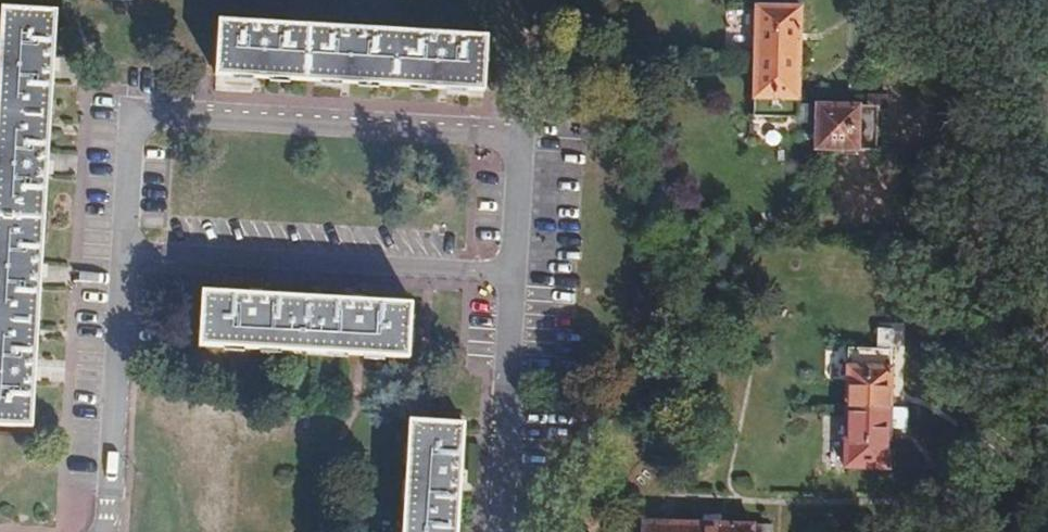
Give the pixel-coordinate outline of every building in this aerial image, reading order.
[(797,65),(798,0),(782,0),(783,8),(754,7),(753,63),(797,65)] [(26,427),(30,369),(36,272),(42,161),(48,67),(51,17),(0,15),(0,426),(26,427)] [(478,37),(215,22),(212,76),(256,78),(345,83),(443,89),(475,90),(478,37)] [(797,105),(797,65),(753,63),(751,120),(814,121),(815,106),(797,105)] [(869,97),(869,107),(875,108),(875,112),(885,113),(885,99),(869,97)] [(869,107),(815,106),(814,121),(813,151),(873,153),(875,112),(875,108),(869,107)] [(234,294),(200,293),(197,347),(248,349),(278,351),(304,352),(330,353),(359,354),(401,356),(403,302),(364,300),(234,294)] [(875,327),(875,350),(889,350),(891,328),(875,327)] [(842,409),(888,409),(888,400),(889,350),(875,350),(843,349),(842,409)] [(887,427),(888,409),(842,409),(841,467),(886,468),(887,427)] [(904,410),(888,409),(887,427),(892,428),(905,428),(904,410)] [(406,419),(402,496),(401,520),(400,531),(455,531),(458,476),(461,422),(406,419)] [(639,521),(619,520),(619,531),(639,531),(639,521)] [(694,523),(672,522),(639,521),(639,531),(694,531),(694,523)] [(694,523),(694,531),(769,531),(769,525),(720,524),(694,523)]
